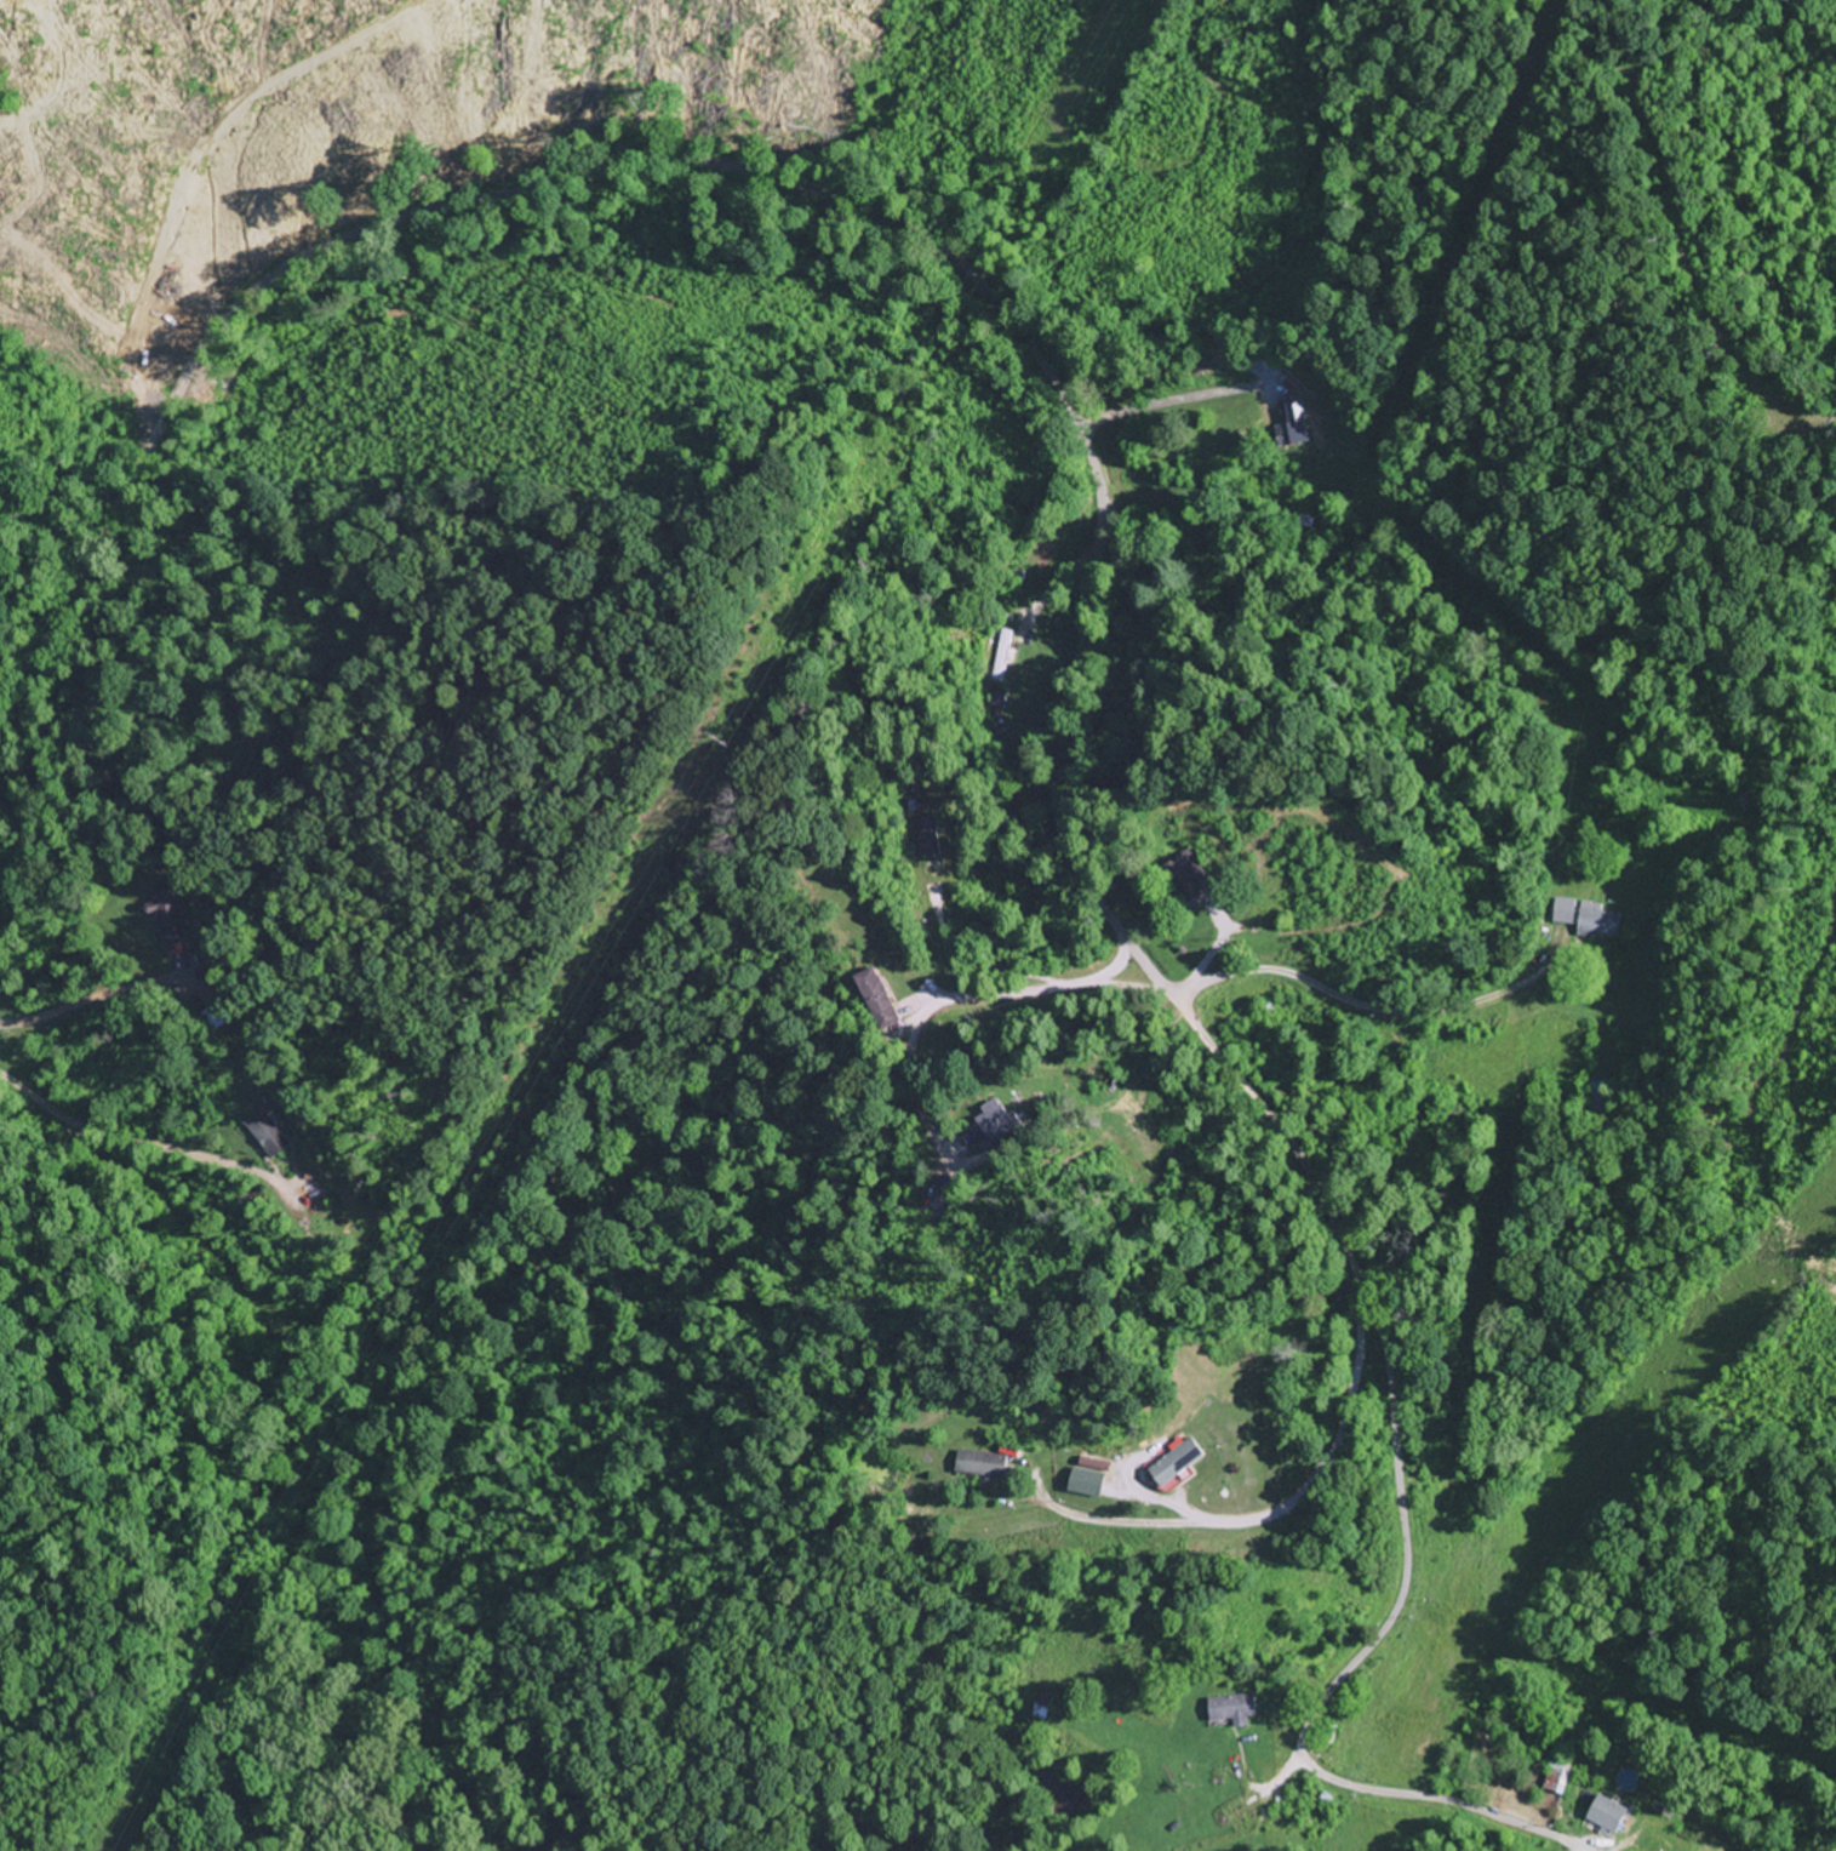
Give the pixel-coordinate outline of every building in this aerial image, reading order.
[(1310,440),(1304,419),(1277,427),(1282,448),(1310,440)] [(1014,630),(1001,628),(992,680),(1005,682),(1014,630)] [(922,857),(942,857),(942,817),(922,817),(922,857)] [(162,950),(187,945),(175,885),(153,889),(157,905),(154,905),(162,950)] [(1619,939),(1621,911),(1602,910),(1603,902),(1582,901),(1580,937),(1619,939)] [(902,1021),(879,966),(857,975),(880,1030),(902,1021)] [(214,1032),(229,1022),(218,1005),(203,1015),(214,1032)] [(1024,1129),(1006,1098),(976,1115),(994,1146),(1024,1129)] [(276,1159),(294,1145),(263,1107),(245,1122),(276,1159)] [(1212,1456),(1199,1436),(1155,1467),(1169,1487),(1212,1456)] [(1007,1477),(1009,1455),(960,1450),(957,1472),(1007,1477)] [(1087,1458),(1071,1460),(1075,1495),(1108,1492),(1106,1470),(1089,1472),(1087,1458)] [(1255,1725),(1253,1718),(1264,1716),(1259,1691),(1209,1701),(1214,1723),(1237,1718),(1239,1729),(1255,1725)]
